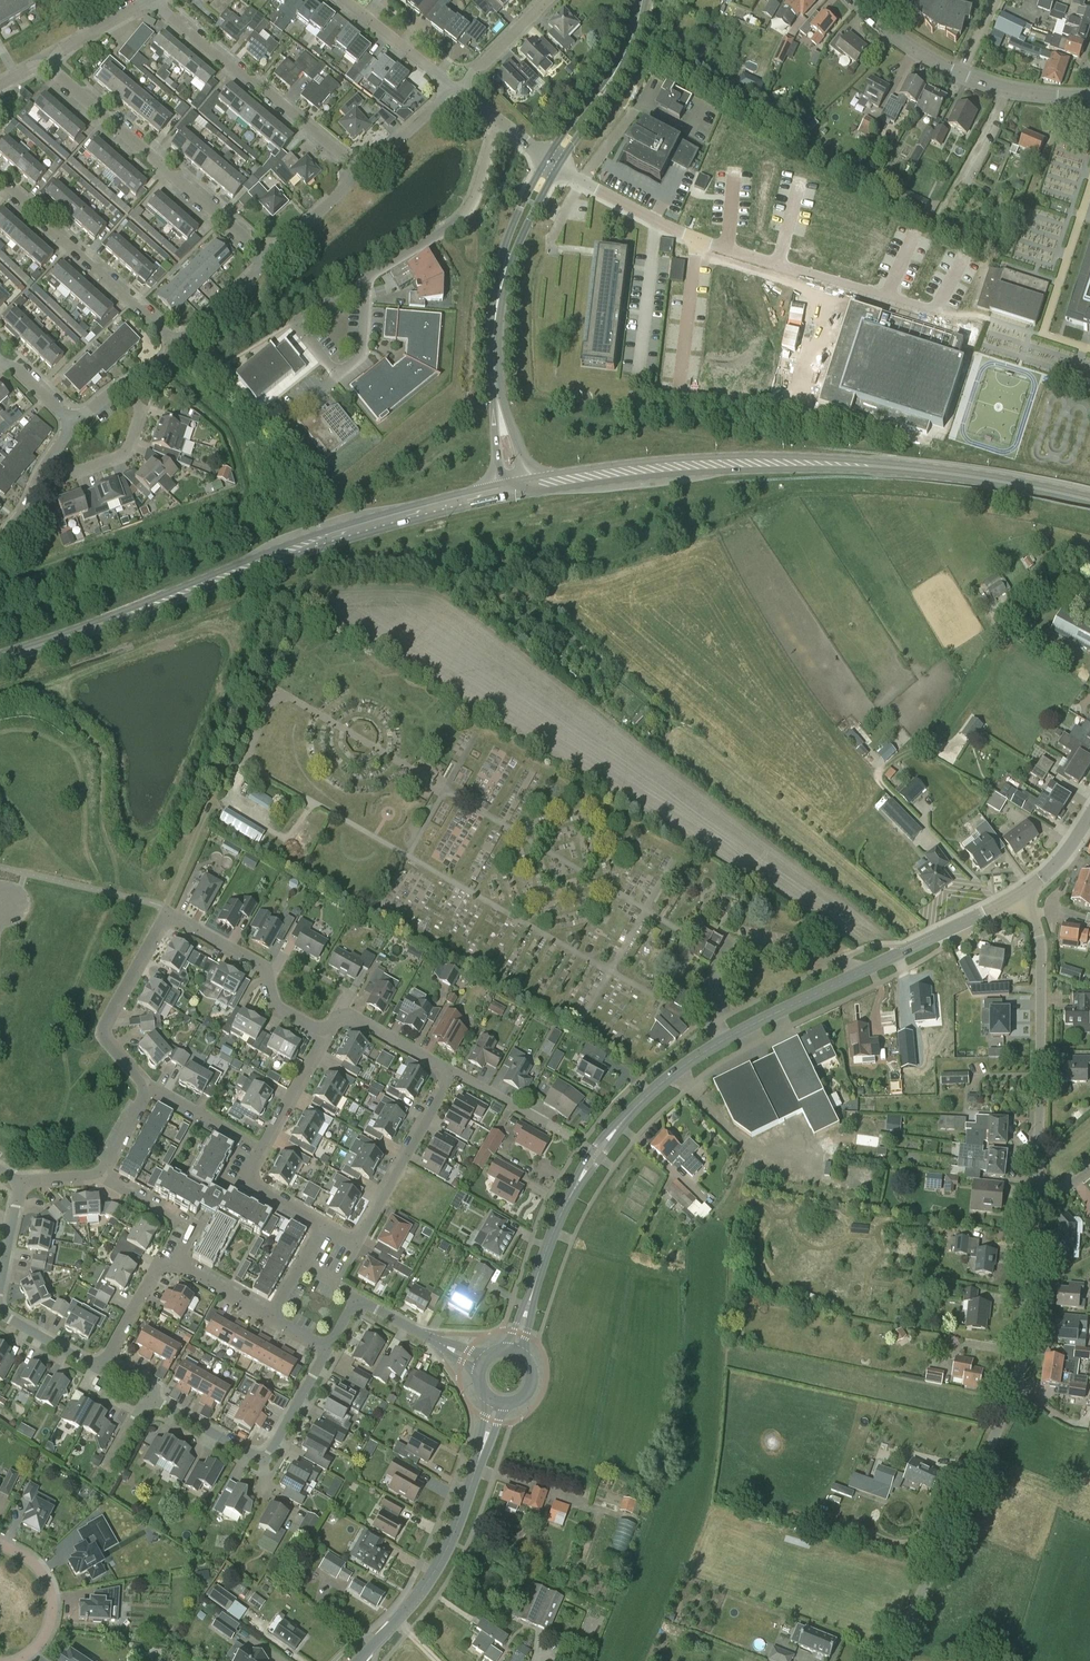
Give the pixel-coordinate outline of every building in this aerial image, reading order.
[(35,9),(29,0),(0,0),(0,29),(35,9)] [(230,5),(224,0),(214,0),(213,1),(225,11),(226,10),(230,5)] [(297,0),(276,0),(282,4),(277,10),(285,17),(297,0)] [(323,7),(322,7),(321,9),(310,0),(307,0),(304,4),(299,0),(297,0),(285,17),(292,23),(297,17),(308,26),(323,7)] [(442,0),(412,0),(407,6),(408,5),(420,14),(428,5),(434,10),(442,0)] [(458,18),(458,17),(457,19),(445,10),(451,2),(449,0),(442,0),(434,10),(440,15),(431,26),(444,36),(458,18)] [(513,0),(495,0),(504,9),(513,0)] [(780,5),(771,0),(770,0),(763,14),(772,19),(780,5)] [(800,21),(815,4),(811,0),(790,0),(780,11),(776,19),(791,26),(795,18),(796,17),(800,21)] [(915,5),(914,6),(921,16),(921,15),(930,21),(929,23),(939,29),(940,29),(950,31),(949,33),(961,36),(966,14),(951,11),(938,2),(937,0),(911,0),(915,5)] [(1055,0),(1040,0),(1037,8),(1050,13),(1055,0)] [(220,17),(225,11),(213,1),(208,7),(220,17)] [(1051,14),(1064,19),(1068,8),(1056,4),(1054,11),(1052,11),(1051,14)] [(1089,27),(1089,26),(1089,10),(1072,4),(1067,20),(1089,27)] [(323,44),(336,27),(330,23),(335,17),(323,7),(308,26),(309,24),(320,32),(315,38),(323,44)] [(219,29),(235,43),(248,28),(253,32),(263,20),(263,21),(264,20),(255,12),(249,8),(242,16),(243,16),(239,21),(226,10),(225,11),(220,17),(219,18),(225,23),(219,29)] [(568,36),(579,24),(573,19),(574,15),(570,15),(564,10),(558,15),(554,15),(555,19),(549,25),(560,35),(554,41),(566,52),(575,43),(568,36)] [(837,19),(827,11),(825,14),(824,13),(814,25),(808,21),(799,31),(806,38),(813,29),(817,33),(810,41),(817,46),(836,22),(835,22),(837,19)] [(1024,44),(1033,27),(1002,12),(994,30),(1024,44)] [(1063,22),(1064,19),(1051,14),(1049,18),(1063,22)] [(754,17),(752,25),(760,27),(762,19),(754,17)] [(446,34),(458,44),(465,35),(472,40),(482,27),(475,21),(472,24),(467,20),(465,23),(458,18),(444,36),(446,34)] [(263,20),(253,32),(258,37),(246,52),(258,62),(266,53),(269,56),(278,46),(269,38),(265,43),(258,37),(268,25),(263,20)] [(1085,43),(1089,27),(1067,20),(1062,35),(1085,43)] [(137,30),(148,40),(153,34),(142,25),(137,30)] [(344,55),(359,36),(347,26),(342,32),(336,27),(323,44),(331,50),(335,45),(345,52),(344,54),(344,55)] [(144,45),(148,40),(137,30),(133,35),(144,45)] [(163,54),(173,43),(162,34),(150,48),(156,54),(154,56),(159,59),(163,54)] [(869,49),(850,34),(845,39),(840,34),(829,47),(842,57),(844,55),(856,64),(869,49)] [(140,50),(144,45),(133,35),(129,40),(140,50)] [(1054,35),(1050,48),(1065,53),(1065,54),(1079,58),(1084,45),(1070,40),(1054,35)] [(358,75),(371,59),(365,54),(370,48),(358,38),(359,36),(344,55),(355,63),(351,69),(351,70),(345,77),(353,83),(359,76),(358,75)] [(788,57),(794,43),(793,43),(794,40),(786,36),(774,61),(783,65),(786,57),(788,57)] [(135,55),(140,50),(129,40),(124,45),(135,55)] [(544,51),(534,40),(521,53),(537,69),(539,67),(546,74),(553,66),(546,60),(549,56),(552,59),(557,53),(550,46),(544,51)] [(172,65),(183,51),(173,43),(163,54),(170,59),(156,75),(160,79),(166,72),(165,72),(172,65)] [(794,43),(788,57),(792,59),(798,45),(794,43)] [(129,63),(135,55),(124,45),(117,54),(129,63)] [(315,47),(312,51),(319,57),(323,53),(315,47)] [(1032,59),(1041,61),(1044,51),(1035,49),(1032,59)] [(184,71),(193,60),(183,51),(172,65),(176,68),(178,66),(184,71)] [(814,66),(819,53),(814,52),(810,64),(814,66)] [(754,53),(742,70),(753,78),(766,61),(754,53)] [(316,67),(317,66),(303,54),(293,66),(286,60),(273,75),(289,89),(302,74),(307,78),(316,67)] [(1061,85),(1069,61),(1051,54),(1042,79),(1061,85)] [(120,76),(125,70),(110,58),(100,69),(94,76),(94,79),(97,82),(107,91),(120,76)] [(383,83),(396,66),(394,68),(382,58),(378,64),(371,59),(358,75),(359,76),(366,82),(371,76),(382,85),(383,83)] [(150,60),(148,59),(143,65),(149,71),(156,63),(151,59),(150,60)] [(140,73),(143,69),(133,60),(129,64),(140,73)] [(194,80),(203,68),(193,60),(184,71),(194,80)] [(320,63),(317,66),(316,67),(322,71),(325,67),(320,63)] [(539,79),(523,63),(518,68),(517,67),(512,72),(507,67),(498,77),(515,94),(522,88),(527,88),(531,92),(537,87),(534,84),(539,79)] [(396,66),(383,83),(394,91),(389,97),(398,103),(411,87),(404,81),(408,76),(396,66)] [(204,88),(190,106),(196,110),(216,86),(211,81),(214,77),(203,68),(194,80),(204,88)] [(150,82),(153,78),(143,69),(140,73),(150,82)] [(117,100),(130,84),(120,76),(125,70),(120,76),(107,91),(117,100)] [(170,88),(173,84),(167,79),(170,76),(166,72),(160,79),(170,88)] [(299,97),(317,111),(338,86),(327,77),(318,88),(312,82),(299,97)] [(160,90),(163,87),(153,78),(150,82),(160,90)] [(878,109),(890,88),(872,78),(857,105),(863,108),(866,102),(878,109)] [(917,104),(925,87),(908,79),(896,103),(890,100),(879,120),(884,123),(886,120),(894,124),(903,107),(904,108),(908,99),(917,104)] [(757,80),(752,93),(759,96),(764,83),(757,80)] [(680,120),(692,97),(667,83),(662,93),(665,95),(660,105),(670,110),(668,114),(680,120)] [(127,108),(140,93),(130,84),(117,100),(127,108)] [(179,97),(186,90),(182,86),(175,93),(179,97)] [(213,108),(214,106),(225,115),(228,111),(228,110),(241,95),(231,86),(221,98),(215,92),(207,102),(213,108)] [(163,87),(160,90),(170,99),(173,95),(163,87)] [(936,120),(947,98),(929,89),(921,105),(919,104),(912,118),(917,121),(920,119),(922,113),(936,120)] [(27,104),(29,102),(32,98),(23,90),(18,96),(27,104)] [(376,101),(382,93),(377,90),(372,98),(376,101)] [(137,117),(154,97),(150,94),(146,98),(140,93),(127,108),(137,117)] [(41,119),(54,104),(51,102),(52,98),(47,94),(43,94),(44,95),(33,108),(39,112),(36,115),(41,119)] [(238,119),(251,104),(241,95),(228,110),(228,111),(238,119)] [(147,126),(160,110),(155,105),(158,101),(154,97),(137,117),(147,126)] [(364,135),(372,129),(356,111),(364,104),(357,97),(340,112),(346,119),(339,125),(350,139),(349,139),(353,143),(359,137),(358,137),(362,133),(364,135)] [(205,119),(214,109),(213,108),(207,102),(198,112),(205,119)] [(181,119),(189,109),(182,103),(174,113),(181,119)] [(966,133),(977,112),(959,103),(948,124),(966,133)] [(53,125),(66,110),(61,105),(57,106),(54,104),(41,119),(46,124),(48,121),(53,125)] [(248,128),(261,112),(251,104),(238,119),(248,128)] [(74,122),(71,119),(72,116),(66,110),(53,125),(59,131),(54,136),(58,139),(74,122)] [(160,110),(147,126),(158,134),(171,119),(160,110)] [(205,129),(208,125),(192,111),(183,121),(190,127),(194,122),(203,130),(204,128),(205,129)] [(259,136),(272,121),(261,112),(248,128),(259,136)] [(867,137),(876,122),(866,116),(858,132),(867,137)] [(25,117),(22,121),(31,130),(35,126),(25,117)] [(25,138),(29,133),(14,120),(3,132),(8,137),(15,129),(25,138)] [(269,145),(282,130),(272,121),(259,136),(269,145)] [(74,122),(58,139),(62,142),(67,138),(73,143),(84,130),(85,131),(86,127),(80,122),(77,124),(74,122)] [(225,135),(228,131),(217,122),(214,126),(225,135)] [(215,137),(218,133),(208,125),(205,129),(215,137)] [(646,125),(631,145),(634,146),(627,160),(660,178),(669,161),(679,143),(646,125)] [(41,139),(45,135),(35,126),(31,130),(41,139)] [(924,151),(935,132),(926,127),(916,146),(924,151)] [(940,145),(947,131),(938,127),(932,141),(940,145)] [(281,162),(276,157),(292,138),(282,130),(269,145),(275,150),(270,156),(271,157),(262,168),(262,169),(268,174),(270,171),(281,162)] [(235,144),(238,140),(228,131),(225,135),(235,144)] [(181,156),(194,141),(184,132),(171,148),(181,156)] [(1036,161),(1045,141),(1025,132),(1019,148),(1027,151),(1025,156),(1036,161)] [(35,147),(39,142),(29,133),(25,138),(35,147)] [(225,145),(228,142),(218,133),(215,137),(225,145)] [(45,135),(41,139),(51,147),(55,144),(45,135)] [(16,148),(6,139),(0,145),(0,156),(5,160),(16,148)] [(95,162),(106,149),(96,140),(85,153),(95,162)] [(245,152),(248,149),(238,140),(235,144),(245,152)] [(204,149),(204,150),(208,146),(202,141),(199,145),(194,141),(181,156),(191,165),(204,149)] [(45,155),(49,151),(39,142),(35,147),(45,155)] [(235,154),(238,151),(228,142),(225,145),(235,154)] [(696,152),(679,143),(669,161),(687,170),(696,152)] [(55,144),(51,147),(66,160),(70,156),(55,144)] [(1015,155),(1019,147),(1013,145),(1009,153),(1015,155)] [(15,169),(26,157),(16,148),(5,160),(15,169)] [(105,171),(116,158),(106,149),(95,162),(105,171)] [(214,158),(204,150),(204,149),(191,165),(201,173),(214,158)] [(249,158),(254,162),(258,157),(248,149),(245,152),(250,156),(249,158)] [(49,151),(45,155),(54,164),(49,169),(54,173),(62,163),(49,151)] [(249,158),(248,159),(238,151),(235,154),(245,163),(249,158)] [(287,156),(270,171),(285,187),(296,177),(305,187),(320,173),(305,157),(299,163),(290,154),(287,156)] [(36,166),(40,162),(36,158),(32,162),(26,157),(15,169),(25,178),(36,166)] [(115,179),(126,167),(116,158),(105,171),(115,179)] [(212,182),(228,162),(223,158),(220,163),(214,158),(201,173),(212,182)] [(82,176),(86,172),(72,159),(68,163),(82,176)] [(222,191),(235,175),(229,170),(232,166),(228,162),(212,182),(222,191)] [(75,183),(79,178),(65,165),(59,171),(67,178),(68,177),(75,183)] [(46,175),(36,166),(25,178),(35,187),(46,175)] [(126,167),(115,179),(121,185),(117,190),(120,193),(135,175),(132,172),(126,167)] [(262,169),(262,168),(261,167),(253,177),(259,182),(264,177),(268,174),(262,169)] [(92,185),(96,180),(86,172),(82,176),(92,185)] [(932,191),(937,179),(922,173),(917,185),(932,191)] [(700,174),(694,187),(704,191),(710,179),(700,174)] [(134,196),(145,184),(135,175),(120,193),(125,197),(129,192),(134,196)] [(235,175),(222,191),(232,199),(245,184),(235,175)] [(264,177),(259,182),(266,190),(272,185),(264,177)] [(85,191),(89,187),(79,178),(75,183),(85,191)] [(55,205),(66,193),(52,180),(44,188),(45,189),(46,188),(50,191),(45,196),(55,205)] [(102,193),(106,189),(96,180),(92,185),(102,193)] [(267,196),(257,186),(249,194),(263,209),(266,207),(275,216),(287,204),(274,189),(267,196)] [(95,200),(99,196),(89,187),(85,191),(95,200)] [(116,198),(106,189),(102,193),(112,202),(116,198)] [(65,214),(76,202),(66,193),(55,205),(65,214)] [(157,216),(168,203),(158,194),(147,207),(157,216)] [(105,209),(109,205),(99,196),(95,200),(105,209)] [(116,198),(112,202),(127,215),(131,211),(119,201),(116,198)] [(75,223),(86,210),(76,202),(65,214),(75,223)] [(167,224),(178,212),(168,203),(157,216),(167,224)] [(109,205),(105,209),(114,217),(108,223),(113,228),(123,217),(109,205)] [(12,219),(2,210),(0,212),(0,232),(0,233),(12,219)] [(84,232),(96,219),(86,210),(75,223),(84,232)] [(171,231),(175,235),(187,221),(178,212),(167,224),(173,230),(171,231)] [(135,223),(144,230),(148,226),(139,218),(135,223)] [(10,242),(22,229),(12,219),(0,233),(10,242)] [(96,219),(84,232),(95,241),(106,228),(96,219)] [(187,242),(197,230),(187,221),(175,235),(180,239),(181,237),(187,242)] [(139,232),(129,223),(126,226),(136,235),(139,232)] [(154,239),(158,234),(148,226),(144,230),(154,239)] [(20,251),(32,237),(22,229),(10,242),(16,246),(11,252),(16,256),(20,250),(20,251)] [(146,244),(149,241),(139,232),(136,235),(146,244)] [(164,247),(168,243),(158,234),(154,239),(164,247)] [(30,260),(42,247),(32,237),(20,251),(30,260)] [(115,259),(126,246),(116,238),(105,250),(115,259)] [(672,255),(673,240),(660,239),(659,253),(672,255)] [(155,253),(158,250),(149,241),(146,244),(155,253)] [(203,253),(219,269),(231,257),(215,241),(203,253)] [(185,244),(174,256),(179,261),(190,250),(185,244)] [(125,267),(136,255),(126,246),(115,259),(125,267)] [(42,247),(30,260),(41,269),(53,256),(42,247)] [(613,257),(598,256),(588,347),(583,347),(581,366),(582,366),(583,361),(607,364),(606,369),(614,370),(628,250),(620,249),(620,251),(614,250),(613,257)] [(1067,320),(1085,326),(1084,330),(1089,332),(1089,249),(1067,320)] [(158,250),(155,253),(165,262),(168,259),(158,250)] [(10,262),(1,252),(0,253),(0,260),(7,266),(10,262)] [(208,280),(219,269),(203,253),(192,264),(208,280)] [(417,287),(442,280),(426,253),(416,259),(415,258),(389,273),(399,288),(413,280),(416,284),(417,287)] [(134,276),(150,259),(145,255),(141,259),(136,255),(125,267),(134,276)] [(144,285),(151,278),(157,283),(166,274),(160,268),(155,272),(151,268),(155,264),(150,259),(134,276),(137,279),(137,282),(142,287),(145,286),(144,285)] [(683,283),(685,262),(672,260),(669,281),(683,283)] [(16,275),(20,271),(10,262),(7,266),(16,275)] [(60,286),(72,273),(62,264),(50,277),(60,286)] [(196,291),(208,280),(192,264),(180,275),(196,291)] [(11,276),(2,266),(0,268),(0,273),(7,280),(11,276)] [(20,271),(16,275),(26,285),(30,281),(20,271)] [(70,295),(82,282),(72,273),(60,286),(70,295)] [(185,302),(196,291),(180,275),(169,286),(185,302)] [(11,276),(7,280),(17,289),(21,285),(11,276)] [(442,280),(417,287),(417,289),(417,294),(409,293),(408,307),(424,308),(424,301),(442,301),(442,280)] [(80,304),(92,291),(82,282),(70,295),(80,304)] [(173,314),(185,302),(169,286),(157,297),(173,314)] [(993,314),(1041,327),(1048,298),(1000,286),(993,314)] [(45,303),(49,299),(39,289),(35,293),(45,303)] [(90,314),(103,301),(92,291),(80,304),(76,308),(82,313),(85,309),(90,314)] [(28,299),(36,308),(40,304),(31,295),(28,299)] [(55,312),(59,308),(49,299),(45,303),(55,312)] [(78,326),(74,330),(88,343),(112,321),(107,316),(113,309),(103,301),(90,314),(97,320),(94,322),(98,326),(88,336),(78,326)] [(46,317),(50,313),(40,304),(36,308),(46,317)] [(11,334),(24,320),(14,311),(11,307),(1,317),(5,321),(3,323),(6,326),(4,328),(11,334)] [(64,321),(68,317),(59,308),(55,312),(64,321)] [(826,381),(818,406),(851,416),(852,411),(927,434),(930,424),(944,428),(965,361),(958,359),(964,342),(863,309),(860,319),(852,316),(830,382),(826,381)] [(436,375),(440,316),(385,312),(383,340),(406,342),(405,358),(405,359),(392,370),(384,360),(363,378),(362,377),(349,388),(379,425),(388,418),(386,416),(435,375),(436,375)] [(56,326),(59,322),(50,313),(46,317),(56,326)] [(74,330),(78,326),(68,317),(64,321),(74,330)] [(22,341),(39,324),(35,320),(30,326),(24,320),(11,334),(17,341),(19,339),(22,341)] [(65,335),(69,331),(59,322),(56,326),(65,335)] [(32,351),(43,339),(38,334),(44,328),(39,324),(22,341),(32,351)] [(112,337),(128,353),(140,341),(124,326),(112,337)] [(69,331),(65,335),(75,345),(79,341),(69,331)] [(117,364),(128,353),(112,337),(101,348),(117,364)] [(41,360),(53,348),(43,339),(32,351),(41,360)] [(305,367),(285,342),(274,351),(270,345),(234,374),(256,401),(291,372),(294,376),(305,367)] [(53,348),(41,360),(51,369),(62,357),(53,348)] [(106,375),(117,364),(101,348),(90,359),(87,355),(86,355),(106,375)] [(105,375),(106,375),(86,355),(75,366),(91,382),(102,371),(105,375)] [(79,394),(91,382),(75,366),(64,378),(79,394)] [(14,404),(20,411),(31,403),(25,395),(14,404)] [(358,432),(337,406),(327,410),(324,413),(322,411),(296,421),(314,443),(317,441),(324,450),(321,452),(326,458),(358,432)] [(4,413),(0,409),(0,417),(9,427),(13,423),(4,413)] [(4,413),(13,423),(18,419),(8,409),(4,413)] [(160,419),(155,432),(174,439),(175,437),(183,440),(187,428),(188,429),(190,421),(177,417),(175,424),(160,419)] [(24,431),(41,445),(51,432),(35,418),(24,431)] [(31,457),(41,445),(24,431),(14,443),(34,460),(35,460),(31,457)] [(183,440),(175,437),(174,439),(155,432),(151,445),(154,446),(152,452),(177,462),(180,453),(181,454),(186,441),(183,440)] [(24,472),(34,460),(14,443),(17,446),(7,458),(24,472)] [(24,472),(7,458),(0,467),(0,472),(14,484),(24,472)] [(165,459),(157,468),(151,462),(143,470),(157,484),(164,490),(171,483),(171,480),(178,472),(165,459)] [(235,486),(232,475),(231,474),(230,474),(231,471),(221,467),(216,479),(235,486)] [(157,484),(143,470),(135,478),(139,482),(134,488),(146,500),(151,495),(149,492),(157,484)] [(14,484),(0,472),(0,494),(4,497),(14,484)] [(105,484),(112,503),(118,501),(121,508),(134,503),(129,489),(121,492),(117,480),(105,484)] [(107,505),(112,503),(105,484),(93,488),(98,501),(91,503),(96,517),(109,512),(107,505)] [(91,503),(85,505),(80,493),(68,498),(76,517),(81,515),(84,521),(96,517),(91,503)] [(76,517),(68,498),(56,502),(61,515),(56,517),(60,530),(66,528),(64,521),(76,517)] [(63,548),(75,543),(71,532),(59,536),(63,548)] [(1034,566),(1029,558),(1026,560),(1024,558),(1020,560),(1027,570),(1034,566)] [(994,600),(1010,590),(1003,581),(988,590),(994,600)] [(1061,611),(1050,631),(1089,652),(1089,626),(1061,611)] [(1018,640),(1022,633),(1016,629),(1012,636),(1018,640)] [(1006,649),(1011,639),(1003,634),(998,644),(1006,649)] [(972,720),(962,735),(971,741),(981,726),(972,720)] [(1085,721),(1080,729),(1076,726),(1069,737),(1064,734),(1089,750),(1089,724),(1085,721)] [(1089,750),(1064,734),(1057,744),(1071,753),(1066,760),(1063,758),(1063,759),(1086,773),(1089,766),(1089,760),(1086,757),(1089,750)] [(863,758),(868,754),(862,746),(854,737),(848,741),(860,756),(863,758)] [(883,766),(894,754),(886,746),(875,757),(883,766)] [(1037,767),(1048,774),(1054,764),(1043,757),(1037,767)] [(1079,784),(1086,773),(1063,759),(1058,766),(1060,767),(1055,774),(1069,783),(1071,780),(1079,784)] [(1048,774),(1037,767),(1035,766),(1030,773),(1043,782),(1048,774)] [(896,769),(890,774),(896,780),(902,775),(896,769)] [(903,783),(896,790),(900,796),(909,804),(925,789),(917,780),(915,781),(908,788),(903,783)] [(1049,800),(1063,809),(1070,798),(1063,793),(1065,790),(1051,781),(1047,788),(1054,793),(1049,800)] [(257,788),(251,797),(277,813),(283,803),(257,788)] [(1011,803),(1018,792),(1011,788),(1005,799),(1004,799),(1007,801),(1011,803)] [(1049,800),(1042,796),(1038,801),(1024,792),(1022,795),(1018,792),(1011,803),(1030,815),(1033,811),(1047,819),(1049,816),(1056,821),(1058,817),(1061,819),(1065,813),(1062,811),(1063,809),(1049,800)] [(1004,799),(1005,799),(995,793),(987,805),(1000,813),(1007,801),(1004,799)] [(912,841),(922,831),(892,800),(881,810),(912,841)] [(258,845),(265,833),(226,810),(219,821),(258,845)] [(1016,855),(1024,849),(1023,848),(1038,836),(1027,821),(1004,838),(1016,855)] [(981,871),(1001,856),(989,841),(994,838),(984,824),(975,831),(981,839),(966,850),(974,861),(973,864),(976,868),(979,868),(981,871)] [(934,896),(952,882),(942,870),(949,864),(937,848),(926,857),(934,868),(920,878),(923,882),(923,886),(927,891),(931,891),(934,896)] [(259,862),(246,855),(242,863),(254,870),(259,862)] [(1082,873),(1077,887),(1089,892),(1089,876),(1082,873)] [(205,913),(221,885),(205,876),(189,905),(205,913)] [(1077,887),(1072,902),(1089,908),(1089,892),(1077,887)] [(248,919),(256,905),(244,899),(239,907),(229,901),(218,921),(233,930),(242,915),(248,919)] [(729,916),(733,907),(725,902),(720,911),(729,916)] [(269,949),(280,930),(287,934),(294,920),(287,916),(281,926),(268,919),(270,915),(260,909),(250,927),(256,930),(251,940),(262,946),(262,945),(269,949)] [(317,959),(327,942),(309,932),(312,926),(301,919),(291,936),(298,941),(295,946),(317,959)] [(1087,944),(1089,937),(1088,937),(1089,931),(1080,930),(1080,928),(1064,925),(1061,941),(1078,943),(1087,944)] [(714,934),(702,928),(701,932),(700,932),(698,937),(697,936),(696,942),(694,941),(693,946),(692,946),(689,954),(700,959),(699,960),(710,966),(724,940),(714,934)] [(189,937),(185,945),(191,948),(196,940),(189,937)] [(185,963),(189,965),(207,975),(214,963),(207,960),(205,964),(198,959),(197,961),(195,960),(198,954),(174,941),(173,942),(172,941),(169,944),(169,948),(167,952),(167,953),(174,956),(185,963)] [(350,957),(337,950),(329,965),(354,979),(361,967),(368,971),(375,958),(364,952),(360,958),(351,953),(350,957)] [(412,957),(419,961),(424,954),(417,950),(412,957)] [(1001,973),(1004,954),(983,950),(982,956),(970,962),(969,959),(960,964),(971,984),(982,982),(982,981),(983,981),(985,980),(986,980),(988,979),(989,978),(990,977),(990,976),(991,974),(991,973),(991,971),(1001,973)] [(172,974),(168,980),(180,986),(185,989),(188,982),(185,971),(189,965),(185,963),(174,956),(167,953),(167,952),(165,956),(164,955),(162,958),(161,962),(162,962),(161,964),(178,974),(177,976),(172,974)] [(382,964),(384,963),(386,960),(385,957),(380,954),(376,961),(382,964)] [(207,975),(201,987),(213,993),(216,987),(222,991),(228,979),(232,973),(232,972),(228,970),(229,969),(226,967),(222,966),(222,967),(220,966),(213,978),(207,975)] [(452,987),(460,973),(447,966),(439,980),(452,987)] [(382,1013),(395,992),(379,983),(384,973),(376,969),(370,981),(377,985),(367,1004),(382,1013)] [(228,979),(222,991),(216,1001),(227,1008),(227,1007),(234,1010),(243,995),(237,991),(244,979),(242,978),(243,977),(240,974),(236,974),(232,972),(232,973),(228,979)] [(151,997),(163,1003),(166,997),(172,1000),(180,986),(168,980),(165,986),(168,988),(167,990),(151,981),(150,982),(149,982),(147,985),(146,989),(147,989),(144,993),(151,997)] [(679,1021),(696,991),(681,982),(670,1002),(668,1002),(659,1018),(659,1019),(660,1020),(657,1022),(655,1021),(657,1023),(648,1039),(664,1048),(665,1049),(674,1039),(675,1041),(676,1040),(674,1039),(677,1036),(679,1038),(687,1029),(679,1021)] [(925,1023),(924,1015),(935,1014),(934,997),(931,997),(930,989),(919,990),(919,991),(911,992),(913,1017),(915,1017),(916,1023),(925,1023)] [(422,1004),(426,997),(413,990),(409,997),(408,997),(404,1005),(399,1002),(395,1009),(408,1017),(404,1025),(419,1034),(432,1010),(422,1004)] [(163,1003),(151,997),(144,993),(143,996),(142,995),(139,998),(138,1002),(139,1003),(138,1005),(154,1014),(153,1017),(139,1019),(140,1026),(161,1023),(160,1017),(166,1006),(162,1004),(163,1003)] [(1065,1025),(1074,1025),(1074,1029),(1083,1029),(1083,1025),(1089,1025),(1089,993),(1073,993),(1073,1003),(1073,1009),(1065,1009),(1065,1025)] [(453,1006),(457,998),(450,994),(446,1002),(453,1006)] [(972,1018),(971,996),(937,997),(938,1020),(972,1018)] [(501,1006),(492,1001),(487,1009),(497,1015),(501,1006)] [(1002,1001),(984,1002),(984,1011),(991,1011),(992,1037),(1010,1037),(1009,1010),(1002,1010),(1002,1001)] [(229,1036),(230,1033),(241,1040),(244,1036),(243,1036),(253,1017),(250,1015),(250,1014),(248,1012),(244,1011),(243,1012),(242,1011),(235,1023),(229,1020),(222,1032),(229,1036)] [(454,1053),(466,1032),(461,1029),(464,1023),(460,1020),(461,1019),(447,1011),(438,1027),(445,1031),(438,1044),(454,1053)] [(258,1020),(253,1017),(243,1036),(244,1036),(249,1039),(246,1045),(257,1052),(264,1040),(258,1036),(265,1024),(264,1023),(264,1022),(262,1020),(258,1019),(258,1020)] [(161,1023),(140,1026),(141,1033),(161,1030),(161,1023)] [(869,1039),(867,1026),(849,1028),(851,1059),(862,1058),(863,1065),(875,1064),(875,1057),(880,1056),(879,1039),(869,1039)] [(801,1045),(793,1049),(800,1065),(808,1061),(813,1070),(837,1059),(831,1047),(822,1028),(807,1035),(808,1038),(799,1043),(801,1045)] [(264,1040),(257,1052),(269,1058),(272,1052),(278,1055),(288,1037),(285,1035),(285,1034),(283,1031),(278,1030),(278,1031),(277,1030),(270,1043),(264,1040)] [(342,1045),(361,1056),(367,1044),(349,1033),(342,1045)] [(147,1058),(163,1044),(154,1034),(138,1048),(139,1049),(138,1050),(140,1053),(143,1055),(144,1054),(147,1058)] [(502,1057),(491,1051),(496,1043),(482,1035),(478,1043),(468,1061),(481,1069),(485,1063),(495,1069),(502,1057)] [(898,1036),(900,1060),(914,1059),(912,1035),(898,1036)] [(278,1055),(284,1058),(282,1064),(292,1067),(298,1052),(296,1051),(300,1044),(299,1043),(299,1042),(296,1039),(292,1038),(291,1039),(288,1037),(278,1055)] [(167,1058),(170,1061),(177,1050),(171,1046),(167,1049),(163,1044),(147,1058),(150,1061),(149,1062),(151,1065),(154,1067),(155,1067),(156,1068),(167,1058)] [(354,1067),(361,1056),(342,1045),(336,1057),(348,1064),(345,1070),(357,1077),(360,1071),(354,1067)] [(525,1091),(531,1080),(525,1077),(530,1068),(521,1062),(525,1056),(513,1049),(503,1066),(509,1070),(503,1081),(518,1089),(519,1088),(525,1091)] [(595,1084),(597,1085),(606,1070),(591,1061),(594,1055),(583,1049),(579,1055),(585,1058),(577,1074),(584,1078),(581,1082),(592,1089),(595,1084)] [(176,1065),(183,1053),(177,1050),(170,1061),(176,1065)] [(381,1067),(388,1055),(382,1052),(375,1064),(381,1067)] [(183,1053),(176,1065),(183,1068),(189,1057),(183,1053)] [(388,1055),(381,1067),(387,1070),(394,1059),(388,1055)] [(1073,1058),(1072,1066),(1064,1066),(1064,1083),(1086,1083),(1086,1075),(1089,1075),(1089,1058),(1073,1058)] [(808,1061),(800,1065),(807,1077),(815,1074),(813,1070),(808,1061)] [(776,1084),(773,1079),(780,1075),(772,1063),(766,1067),(763,1062),(748,1072),(761,1093),(776,1084)] [(190,1089),(200,1071),(189,1064),(178,1082),(180,1083),(179,1084),(182,1087),(186,1087),(190,1089)] [(402,1079),(420,1089),(427,1077),(408,1067),(402,1079)] [(200,1071),(190,1089),(194,1091),(193,1092),(196,1094),(200,1095),(202,1095),(209,1083),(215,1086),(221,1075),(210,1068),(206,1074),(200,1071)] [(277,1084),(281,1078),(269,1071),(266,1078),(277,1084)] [(320,1085),(339,1095),(345,1084),(351,1087),(355,1081),(343,1074),(339,1080),(327,1073),(320,1085)] [(247,1095),(265,1106),(267,1102),(268,1103),(271,1100),(272,1096),(271,1095),(272,1094),(259,1087),(263,1081),(251,1074),(241,1093),(247,1096),(247,1095)] [(941,1086),(969,1085),(969,1074),(941,1075),(941,1086)] [(413,1101),(420,1089),(402,1079),(395,1090),(389,1087),(385,1093),(397,1100),(401,1094),(413,1101)] [(575,1109),(581,1102),(579,1100),(580,1097),(555,1083),(544,1104),(555,1110),(556,1108),(559,1110),(558,1112),(566,1118),(567,1117),(569,1118),(574,1108),(575,1109)] [(332,1107),(339,1095),(320,1085),(313,1097),(326,1104),(323,1110),(334,1117),(338,1110),(332,1107)] [(715,1099),(708,1103),(716,1115),(723,1111),(726,1116),(741,1106),(727,1085),(712,1094),(715,1099)] [(364,1109),(374,1113),(384,1090),(375,1086),(364,1109)] [(840,1093),(832,1097),(837,1109),(846,1105),(840,1093)] [(263,1109),(265,1106),(247,1095),(247,1096),(244,1101),(242,1100),(239,1105),(235,1103),(228,1116),(239,1122),(246,1110),(259,1117),(259,1116),(261,1117),(263,1114),(265,1110),(263,1109)] [(380,1118),(398,1128),(404,1117),(392,1109),(395,1103),(383,1097),(373,1115),(379,1119),(380,1118)] [(815,1104),(810,1097),(798,1105),(802,1111),(795,1116),(808,1138),(823,1128),(810,1107),(815,1104)] [(455,1105),(451,1111),(469,1120),(472,1115),(480,1120),(487,1107),(476,1100),(472,1106),(458,1098),(457,1100),(455,1100),(454,1102),(455,1105)] [(360,1115),(364,1108),(357,1104),(353,1111),(360,1115)] [(151,1117),(166,1125),(173,1114),(157,1105),(151,1117)] [(466,1126),(469,1120),(451,1111),(449,1115),(446,1116),(445,1118),(446,1120),(444,1123),(459,1131),(455,1136),(467,1143),(473,1133),(469,1131),(470,1129),(466,1126)] [(298,1125),(316,1135),(323,1123),(329,1127),(332,1120),(321,1114),(317,1120),(305,1113),(298,1125)] [(889,1116),(888,1131),(899,1132),(899,1116),(889,1116)] [(160,1137),(166,1125),(151,1117),(144,1128),(160,1137)] [(952,1117),(951,1129),(971,1130),(971,1118),(952,1117)] [(391,1140),(398,1128),(380,1118),(379,1119),(373,1130),(367,1126),(363,1133),(375,1139),(379,1133),(391,1140)] [(972,1131),(1007,1133),(1008,1120),(990,1119),(990,1126),(984,1126),(984,1121),(975,1121),(975,1131),(972,1131)] [(540,1156),(549,1140),(538,1134),(539,1134),(519,1123),(514,1132),(520,1135),(515,1143),(525,1148),(525,1147),(540,1156)] [(179,1132),(184,1135),(189,1127),(183,1124),(179,1132)] [(310,1146),(316,1135),(298,1125),(291,1136),(304,1143),(300,1150),(312,1156),(316,1150),(310,1146)] [(154,1148),(160,1137),(144,1128),(138,1139),(154,1148)] [(480,1149),(491,1155),(493,1156),(504,1137),(491,1129),(480,1149)] [(1006,1145),(1007,1133),(972,1131),(972,1138),(958,1137),(958,1145),(967,1145),(974,1146),(981,1147),(983,1147),(983,1142),(989,1143),(989,1145),(1006,1145)] [(180,1144),(184,1135),(179,1132),(174,1141),(180,1144)] [(682,1147),(664,1132),(651,1147),(670,1164),(672,1166),(680,1157),(685,1163),(681,1167),(692,1178),(703,1167),(692,1157),(700,1149),(690,1139),(682,1147)] [(855,1145),(877,1148),(879,1138),(857,1135),(855,1145)] [(229,1155),(233,1148),(213,1136),(208,1144),(210,1144),(206,1151),(205,1150),(201,1157),(202,1158),(195,1172),(193,1171),(189,1178),(208,1189),(206,1193),(200,1189),(199,1191),(186,1183),(186,1182),(179,1178),(178,1179),(172,1175),(173,1174),(165,1170),(163,1173),(156,1169),(146,1185),(154,1190),(161,1195),(162,1193),(168,1197),(168,1198),(175,1202),(176,1201),(189,1208),(188,1210),(196,1214),(200,1207),(215,1216),(211,1223),(213,1223),(205,1237),(204,1236),(200,1243),(201,1244),(197,1251),(196,1250),(192,1257),(212,1269),(216,1261),(215,1261),(219,1254),(220,1255),(224,1248),(223,1247),(230,1233),(232,1234),(236,1227),(216,1216),(219,1212),(225,1216),(226,1214),(239,1222),(239,1223),(246,1227),(247,1226),(253,1229),(252,1231),(260,1235),(261,1232),(269,1237),(278,1220),(271,1216),(271,1215),(264,1210),(263,1212),(257,1208),(258,1207),(250,1203),(249,1204),(236,1196),(236,1195),(229,1191),(225,1198),(210,1189),(214,1182),(212,1181),(220,1168),(221,1169),(225,1161),(224,1161),(228,1154),(229,1155)] [(357,1158),(376,1168),(382,1156),(370,1149),(373,1143),(361,1136),(358,1143),(364,1146),(357,1158)] [(433,1144),(429,1149),(447,1159),(451,1162),(457,1150),(462,1152),(465,1146),(456,1141),(453,1146),(436,1137),(435,1139),(433,1139),(432,1141),(433,1144)] [(147,1160),(154,1148),(138,1139),(131,1151),(147,1160)] [(975,1162),(1006,1166),(1007,1153),(990,1151),(989,1153),(983,1153),(983,1148),(983,1147),(981,1147),(974,1146),(967,1145),(965,1161),(975,1162)] [(166,1155),(172,1158),(176,1150),(171,1147),(166,1155)] [(444,1165),(447,1159),(429,1149),(427,1154),(424,1155),(423,1157),(424,1159),(423,1161),(439,1171),(436,1177),(445,1182),(449,1175),(444,1173),(448,1167),(444,1165)] [(482,1171),(491,1155),(480,1149),(471,1165),(482,1171)] [(141,1171),(147,1160),(131,1151),(125,1162),(141,1171)] [(276,1164),(294,1174),(301,1163),(307,1166),(310,1160),(298,1153),(295,1159),(282,1152),(276,1164)] [(167,1167),(172,1158),(166,1155),(161,1163),(167,1167)] [(369,1180),(376,1168),(357,1158),(351,1169),(345,1166),(341,1172),(353,1179),(356,1173),(369,1180)] [(512,1205),(517,1198),(520,1197),(523,1193),(521,1190),(523,1188),(507,1179),(512,1169),(496,1160),(487,1175),(497,1181),(490,1193),(512,1205)] [(134,1182),(141,1171),(125,1162),(118,1174),(134,1182)] [(1004,1178),(1006,1166),(975,1162),(974,1170),(946,1166),(945,1174),(963,1177),(963,1179),(975,1180),(976,1173),(980,1174),(981,1172),(987,1173),(987,1176),(1004,1178)] [(287,1186),(294,1174),(276,1164),(269,1176),(287,1186)] [(335,1197),(353,1208),(360,1196),(348,1189),(351,1183),(336,1174),(333,1181),(335,1183),(332,1188),(338,1192),(335,1197)] [(958,1186),(959,1177),(946,1176),(944,1193),(953,1194),(954,1186),(958,1186)] [(685,1211),(695,1201),(696,1199),(677,1180),(666,1192),(685,1211)] [(974,1181),(971,1210),(991,1213),(992,1208),(1001,1209),(1003,1192),(986,1190),(987,1183),(974,1181)] [(308,1198),(315,1186),(308,1182),(302,1194),(308,1198)] [(315,1186),(308,1198),(314,1201),(321,1189),(315,1186)] [(470,1208),(474,1200),(458,1191),(454,1198),(461,1203),(470,1208)] [(111,1218),(117,1207),(111,1203),(108,1209),(99,1210),(98,1196),(85,1197),(86,1218),(100,1217),(105,1216),(105,1215),(111,1218)] [(79,1218),(86,1218),(85,1197),(71,1198),(72,1213),(67,1213),(58,1203),(53,1207),(62,1218),(69,1225),(76,1224),(79,1222),(79,1218)] [(347,1220),(353,1208),(335,1197),(328,1209),(347,1220)] [(695,1201),(685,1211),(687,1212),(681,1218),(688,1225),(695,1218),(700,1223),(709,1214),(695,1201)] [(31,1232),(30,1236),(50,1240),(51,1234),(55,1235),(58,1222),(57,1222),(62,1218),(53,1207),(48,1212),(53,1218),(49,1222),(48,1226),(32,1223),(32,1224),(31,1224),(29,1227),(30,1231),(31,1232)] [(117,1207),(111,1218),(117,1222),(123,1210),(117,1207)] [(499,1258),(512,1235),(503,1230),(507,1222),(491,1213),(482,1229),(483,1234),(488,1237),(482,1248),(499,1258)] [(133,1231),(151,1241),(153,1237),(154,1237),(157,1235),(158,1231),(157,1231),(158,1229),(135,1216),(132,1222),(136,1225),(133,1231)] [(1057,1248),(1056,1263),(1071,1264),(1072,1249),(1075,1249),(1076,1225),(1068,1216),(1059,1224),(1061,1226),(1060,1236),(1058,1236),(1057,1248)] [(384,1230),(404,1241),(408,1234),(412,1236),(418,1226),(407,1220),(404,1225),(391,1218),(384,1230)] [(284,1234),(299,1243),(306,1231),(290,1222),(284,1234)] [(399,1249),(404,1241),(384,1230),(377,1243),(390,1250),(387,1255),(398,1262),(404,1251),(399,1249)] [(149,1244),(151,1241),(133,1231),(129,1237),(123,1234),(117,1245),(129,1252),(132,1246),(145,1252),(146,1251),(147,1251),(149,1248),(150,1245),(149,1244)] [(293,1254),(299,1243),(284,1234),(277,1245),(293,1254)] [(49,1247),(50,1240),(30,1236),(29,1240),(28,1240),(26,1244),(27,1247),(27,1248),(27,1249),(48,1253),(54,1255),(56,1248),(49,1247)] [(995,1261),(996,1252),(979,1250),(980,1241),(969,1239),(969,1238),(956,1237),(954,1254),(967,1255),(966,1258),(978,1260),(976,1273),(992,1275),(993,1261),(995,1261)] [(253,1247),(259,1250),(263,1242),(258,1239),(253,1247)] [(286,1266),(293,1254),(277,1245),(271,1257),(286,1266)] [(254,1258),(259,1250),(253,1247),(249,1255),(254,1258)] [(111,1269),(130,1280),(132,1276),(133,1276),(135,1274),(136,1270),(135,1269),(136,1268),(124,1261),(127,1255),(115,1248),(110,1258),(110,1259),(111,1261),(111,1263),(114,1265),(111,1269)] [(390,1274),(396,1263),(381,1254),(377,1261),(378,1262),(376,1265),(367,1260),(363,1268),(362,1267),(358,1274),(359,1275),(358,1277),(374,1286),(379,1278),(380,1279),(385,1278),(388,1272),(390,1274)] [(32,1263),(45,1265),(47,1258),(33,1256),(32,1263)] [(280,1277),(286,1266),(271,1257),(264,1268),(280,1277)] [(240,1270),(246,1273),(251,1264),(245,1261),(240,1270)] [(32,1294),(45,1289),(42,1283),(45,1265),(32,1263),(30,1271),(34,1279),(20,1285),(23,1291),(26,1297),(32,1294)] [(482,1292),(488,1281),(493,1273),(478,1265),(474,1273),(477,1275),(467,1292),(458,1287),(447,1305),(448,1306),(448,1305),(468,1316),(468,1317),(473,1308),(476,1309),(484,1294),(482,1292)] [(130,1280),(111,1269),(107,1267),(94,1290),(98,1293),(110,1299),(114,1293),(107,1289),(110,1284),(123,1291),(124,1290),(125,1290),(128,1287),(128,1284),(128,1283),(130,1280)] [(274,1288),(280,1277),(264,1268),(258,1280),(274,1288)] [(241,1281),(246,1273),(240,1270),(236,1278),(241,1281)] [(267,1300),(274,1288),(258,1280),(252,1291),(267,1300)] [(1083,1294),(1084,1284),(1069,1283),(1069,1290),(1059,1289),(1057,1307),(1084,1310),(1085,1302),(1079,1301),(1080,1294),(1083,1294)] [(424,1291),(414,1286),(404,1303),(423,1314),(429,1303),(436,1306),(443,1294),(435,1289),(434,1291),(427,1287),(424,1291)] [(163,1296),(187,1309),(193,1313),(198,1302),(197,1300),(176,1288),(173,1294),(166,1290),(163,1296)] [(50,1301),(45,1289),(32,1294),(26,1297),(27,1301),(26,1302),(27,1305),(29,1308),(30,1308),(31,1309),(44,1304),(47,1310),(57,1315),(64,1303),(57,1300),(55,1304),(50,1301)] [(989,1314),(991,1304),(978,1303),(979,1291),(964,1289),(963,1301),(969,1302),(966,1328),(986,1330),(988,1314),(989,1314)] [(107,1306),(110,1299),(98,1293),(95,1299),(107,1306)] [(180,1321),(187,1309),(163,1296),(160,1302),(166,1305),(161,1315),(171,1320),(173,1317),(180,1321)] [(86,1316),(89,1309),(73,1300),(69,1306),(64,1303),(57,1315),(63,1319),(69,1307),(74,1310),(64,1328),(66,1328),(65,1329),(68,1332),(72,1333),(72,1332),(76,1334),(86,1316)] [(86,1316),(76,1334),(80,1336),(79,1337),(82,1339),(86,1340),(86,1339),(88,1340),(95,1326),(100,1329),(106,1318),(89,1309),(86,1316)] [(217,1341),(226,1324),(221,1321),(224,1315),(218,1311),(205,1334),(217,1341)] [(1085,1349),(1088,1317),(1074,1316),(1074,1325),(1056,1323),(1054,1340),(1068,1341),(1068,1347),(1085,1349)] [(229,1348),(242,1324),(236,1321),(232,1328),(226,1324),(217,1341),(229,1348)] [(240,1354),(250,1337),(244,1334),(247,1328),(242,1324),(229,1348),(240,1354)] [(144,1358),(157,1335),(142,1327),(133,1344),(142,1349),(138,1355),(144,1358)] [(898,1337),(902,1343),(911,1338),(907,1332),(898,1337)] [(252,1361),(265,1337),(259,1334),(256,1341),(250,1337),(240,1354),(252,1361)] [(160,1359),(169,1342),(157,1335),(144,1358),(150,1362),(153,1355),(160,1359)] [(370,1368),(383,1344),(366,1335),(353,1358),(370,1368)] [(264,1367),(273,1350),(267,1347),(271,1341),(265,1337),(252,1361),(264,1367)] [(14,1360),(7,1356),(10,1350),(2,1346),(4,1344),(0,1342),(0,1380),(2,1382),(14,1360)] [(169,1342),(160,1359),(165,1362),(162,1368),(168,1372),(181,1348),(169,1342)] [(275,1374),(288,1350),(283,1347),(279,1354),(273,1350),(264,1367),(275,1374)] [(1085,1349),(1068,1347),(1067,1349),(1074,1350),(1073,1360),(1063,1359),(1046,1357),(1046,1359),(1044,1372),(1073,1376),(1075,1364),(1079,1365),(1079,1360),(1089,1361),(1089,1350),(1085,1349)] [(288,1350),(275,1374),(287,1380),(297,1364),(290,1360),(294,1354),(288,1350)] [(404,1369),(410,1359),(394,1350),(389,1361),(383,1358),(372,1377),(385,1384),(391,1373),(402,1380),(407,1371),(404,1369)] [(979,1389),(983,1370),(967,1367),(969,1359),(956,1356),(952,1377),(964,1379),(963,1386),(979,1389)] [(31,1362),(22,1377),(17,1374),(11,1384),(22,1390),(24,1386),(26,1387),(28,1384),(35,1387),(44,1370),(39,1366),(39,1364),(37,1363),(35,1362),(34,1364),(31,1362)] [(181,1393),(194,1370),(183,1363),(173,1380),(179,1383),(176,1390),(181,1393)] [(942,1385),(945,1373),(928,1369),(925,1382),(942,1385)] [(197,1393),(208,1372),(206,1376),(194,1370),(181,1393),(187,1396),(191,1390),(197,1393)] [(364,1390),(370,1378),(356,1370),(349,1382),(364,1390)] [(205,1406),(220,1379),(208,1372),(197,1393),(203,1397),(199,1403),(205,1406)] [(1072,1385),(1073,1376),(1044,1372),(1042,1384),(1058,1387),(1057,1396),(1085,1399),(1087,1387),(1072,1385)] [(438,1384),(417,1373),(411,1384),(406,1381),(403,1387),(421,1397),(413,1411),(427,1419),(440,1397),(433,1393),(438,1384)] [(42,1386),(35,1399),(54,1409),(59,1401),(61,1396),(67,1395),(65,1389),(68,1383),(60,1378),(55,1376),(53,1379),(48,1389),(42,1386)] [(220,1379),(205,1406),(210,1409),(214,1403),(220,1406),(232,1386),(220,1379)] [(331,1398),(349,1408),(353,1401),(359,1404),(362,1399),(365,1401),(369,1394),(353,1385),(349,1392),(338,1385),(331,1398)] [(247,1399),(263,1408),(267,1402),(273,1406),(276,1400),(253,1387),(247,1399)] [(392,1406),(397,1399),(389,1394),(385,1402),(392,1406)] [(345,1415),(349,1408),(331,1398),(324,1411),(335,1417),(332,1424),(334,1425),(347,1432),(351,1425),(348,1424),(351,1418),(345,1415)] [(260,1414),(263,1408),(247,1399),(240,1410),(263,1423),(266,1418),(260,1414)] [(82,1428),(93,1407),(81,1401),(78,1407),(71,1403),(62,1420),(81,1430),(82,1428)] [(82,1428),(96,1436),(96,1438),(99,1450),(103,1451),(114,1431),(100,1423),(105,1414),(93,1407),(82,1428)] [(260,1429),(263,1423),(240,1410),(233,1422),(238,1425),(237,1428),(249,1434),(254,1425),(260,1429)] [(312,1432),(309,1437),(321,1444),(328,1448),(333,1440),(341,1444),(347,1432),(334,1425),(330,1432),(316,1424),(315,1425),(313,1426),(311,1429),(312,1432)] [(427,1463),(436,1446),(415,1434),(407,1448),(398,1443),(392,1453),(405,1460),(409,1453),(427,1463)] [(157,1452),(150,1448),(143,1461),(154,1467),(158,1460),(166,1464),(177,1444),(165,1437),(157,1452)] [(328,1448),(321,1444),(309,1437),(306,1442),(304,1443),(302,1446),(303,1448),(302,1449),(316,1457),(312,1464),(325,1471),(332,1460),(324,1455),(328,1448)] [(166,1464),(174,1469),(170,1476),(181,1482),(188,1469),(182,1466),(190,1451),(177,1444),(166,1464)] [(413,1502),(423,1485),(406,1476),(410,1468),(393,1458),(385,1473),(394,1479),(389,1488),(413,1502)] [(933,1490),(940,1474),(929,1469),(930,1467),(913,1459),(905,1476),(904,1479),(921,1487),(922,1485),(933,1490)] [(211,1489),(222,1469),(208,1461),(199,1476),(193,1472),(185,1486),(197,1492),(201,1484),(211,1489)] [(287,1475),(309,1487),(312,1482),(314,1483),(320,1471),(309,1465),(305,1470),(294,1464),(293,1465),(292,1465),(290,1465),(286,1472),(286,1474),(288,1475),(287,1475)] [(887,1501),(889,1495),(897,1473),(879,1466),(874,1481),(868,1479),(865,1478),(855,1474),(853,1474),(848,1488),(887,1501)] [(13,1486),(19,1475),(10,1470),(4,1481),(13,1486)] [(287,1476),(285,1476),(284,1476),(280,1483),(280,1485),(281,1486),(281,1487),(292,1494),(289,1499),(301,1506),(307,1494),(305,1493),(309,1487),(287,1475),(287,1476)] [(27,1517),(23,1525),(40,1534),(43,1527),(47,1529),(52,1519),(48,1518),(52,1510),(41,1504),(44,1497),(35,1493),(38,1488),(30,1484),(23,1497),(31,1501),(32,1500),(35,1502),(31,1509),(29,1508),(25,1516),(27,1517)] [(245,1497),(243,1496),(246,1490),(238,1486),(232,1496),(223,1492),(213,1511),(222,1516),(226,1509),(241,1518),(242,1513),(249,1514),(251,1503),(244,1499),(245,1497)] [(515,1490),(506,1487),(501,1501),(507,1503),(505,1508),(516,1512),(518,1507),(519,1507),(520,1504),(540,1511),(547,1492),(534,1487),(530,1497),(523,1494),(525,1491),(516,1487),(515,1490)] [(399,1516),(403,1508),(385,1498),(380,1506),(384,1508),(381,1513),(380,1512),(372,1527),(395,1540),(403,1525),(394,1520),(397,1515),(399,1516)] [(638,1516),(642,1504),(624,1499),(620,1511),(638,1516)] [(564,1520),(569,1507),(553,1501),(548,1515),(564,1520)] [(172,1517),(181,1515),(180,1505),(170,1506),(172,1517)] [(278,1546),(286,1532),(279,1529),(288,1514),(271,1505),(259,1526),(266,1530),(262,1537),(278,1546)] [(310,1539),(321,1521),(307,1513),(297,1531),(310,1539)] [(73,1561),(69,1563),(71,1566),(70,1567),(70,1568),(71,1567),(74,1571),(72,1572),(73,1573),(74,1572),(76,1575),(79,1573),(80,1575),(88,1571),(93,1580),(104,1573),(99,1564),(103,1562),(94,1547),(112,1536),(102,1518),(88,1526),(96,1539),(77,1549),(80,1555),(71,1560),(73,1561)] [(378,1574),(389,1555),(382,1551),(382,1549),(380,1548),(384,1540),(368,1531),(358,1547),(359,1550),(365,1553),(362,1559),(364,1560),(361,1565),(378,1574)] [(347,1582),(352,1574),(344,1569),(345,1565),(346,1564),(328,1553),(318,1569),(336,1580),(338,1577),(347,1582)] [(376,1608),(384,1595),(356,1578),(348,1591),(376,1608)] [(548,1632),(563,1598),(526,1581),(511,1616),(548,1632)] [(216,1587),(213,1585),(206,1595),(209,1597),(208,1598),(227,1612),(236,1600),(217,1586),(216,1587)] [(118,1602),(119,1589),(95,1593),(94,1600),(90,1600),(90,1604),(80,1604),(79,1620),(85,1620),(85,1621),(87,1622),(87,1620),(93,1620),(93,1622),(101,1623),(101,1621),(109,1621),(110,1605),(104,1605),(104,1601),(118,1602)] [(259,1611),(265,1602),(254,1595),(248,1603),(259,1611)] [(227,1625),(231,1620),(222,1613),(218,1619),(217,1618),(211,1626),(231,1641),(237,1633),(227,1625)] [(294,1650),(304,1637),(277,1618),(267,1631),(294,1650)] [(507,1638),(482,1621),(476,1629),(481,1632),(472,1646),(484,1654),(483,1655),(491,1660),(496,1660),(500,1655),(489,1647),(493,1641),(501,1646),(507,1638)] [(829,1658),(830,1659),(837,1640),(807,1628),(806,1627),(806,1628),(798,1625),(791,1642),(799,1645),(798,1646),(799,1646),(829,1658)] [(526,1658),(530,1651),(520,1644),(516,1651),(526,1658)] [(795,1655),(773,1646),(768,1660),(770,1660),(793,1660),(795,1655)] [(267,1660),(253,1650),(251,1652),(244,1647),(234,1660),(267,1660)] [(61,1660),(91,1660),(86,1658),(83,1660),(69,1652),(66,1656),(65,1655),(61,1660)]
